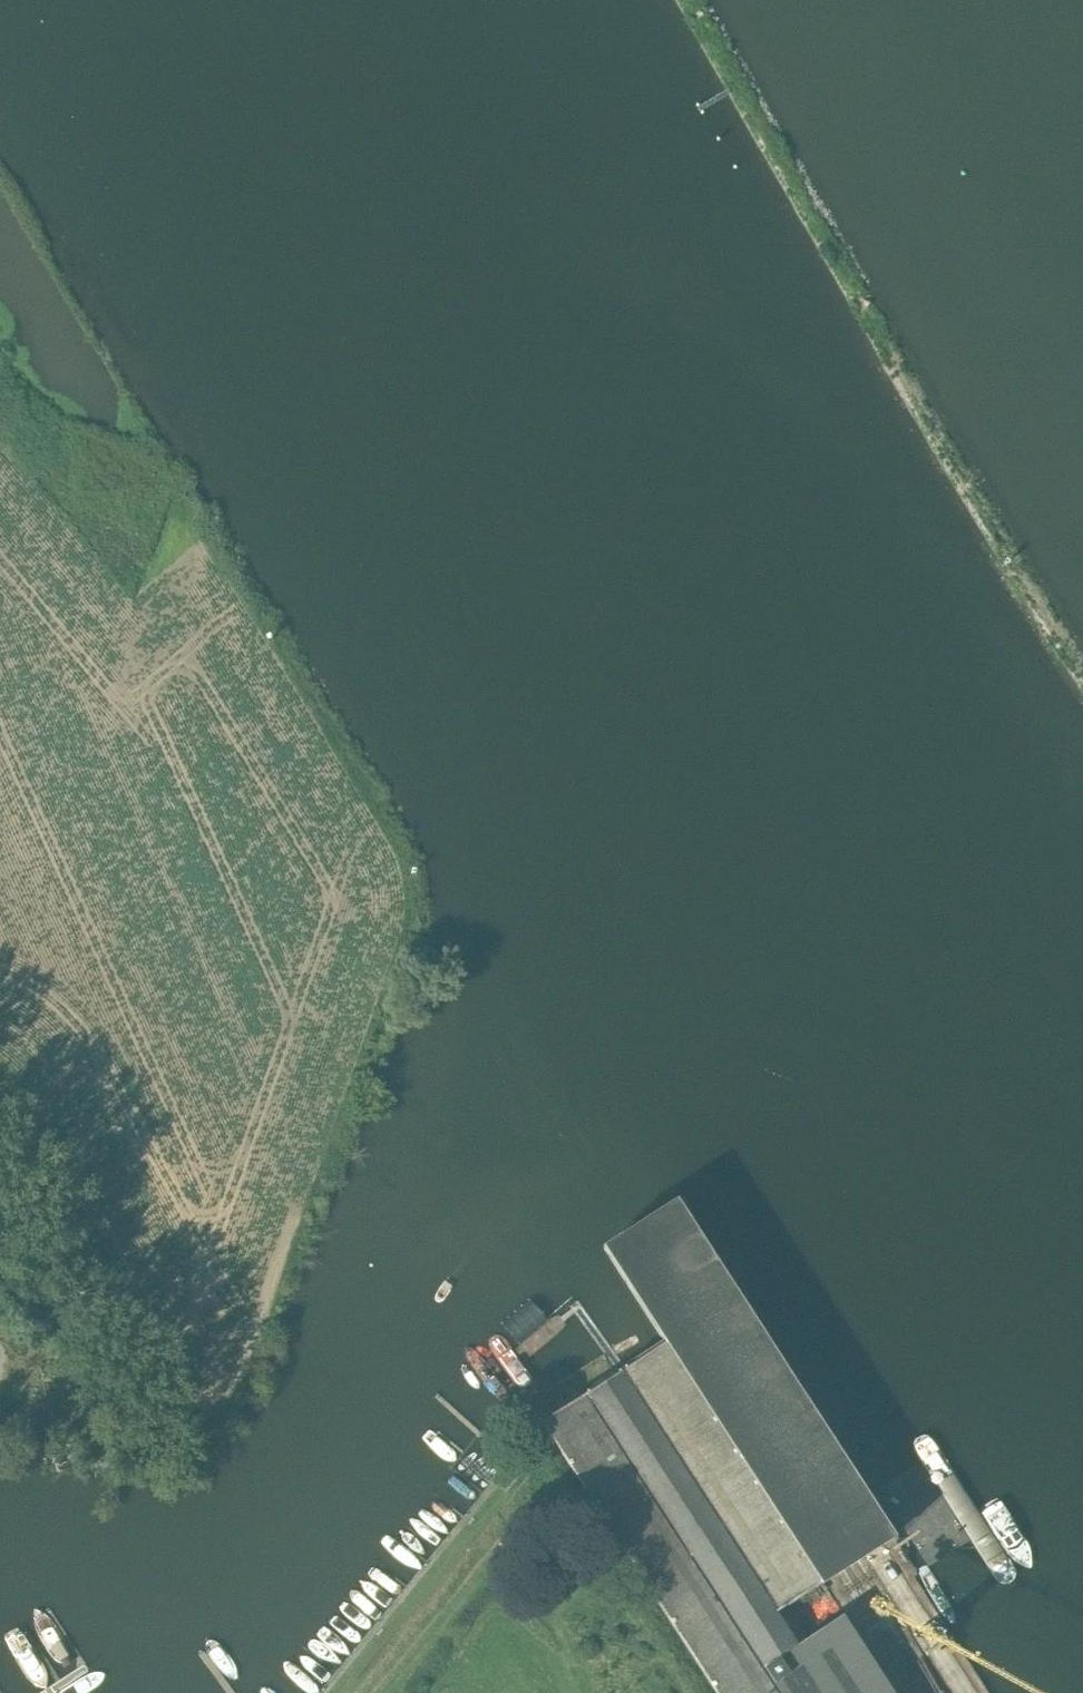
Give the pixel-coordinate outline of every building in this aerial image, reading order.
[(542,1421),(543,1424),(581,1482),(627,1553),(718,1692),(895,1692),(845,1613),(808,1638),(797,1621),(788,1626),(778,1612),(824,1582),(904,1530),(893,1512),(884,1517),(883,1516),(832,1436),(780,1357),(729,1278),(681,1203),(677,1198),(603,1246),(666,1342),(664,1343),(619,1371),(619,1372),(617,1373),(616,1376),(607,1382),(603,1384),(588,1394),(587,1392),(542,1421)] [(517,1456),(529,1467),(544,1451),(532,1440),(517,1456)]
